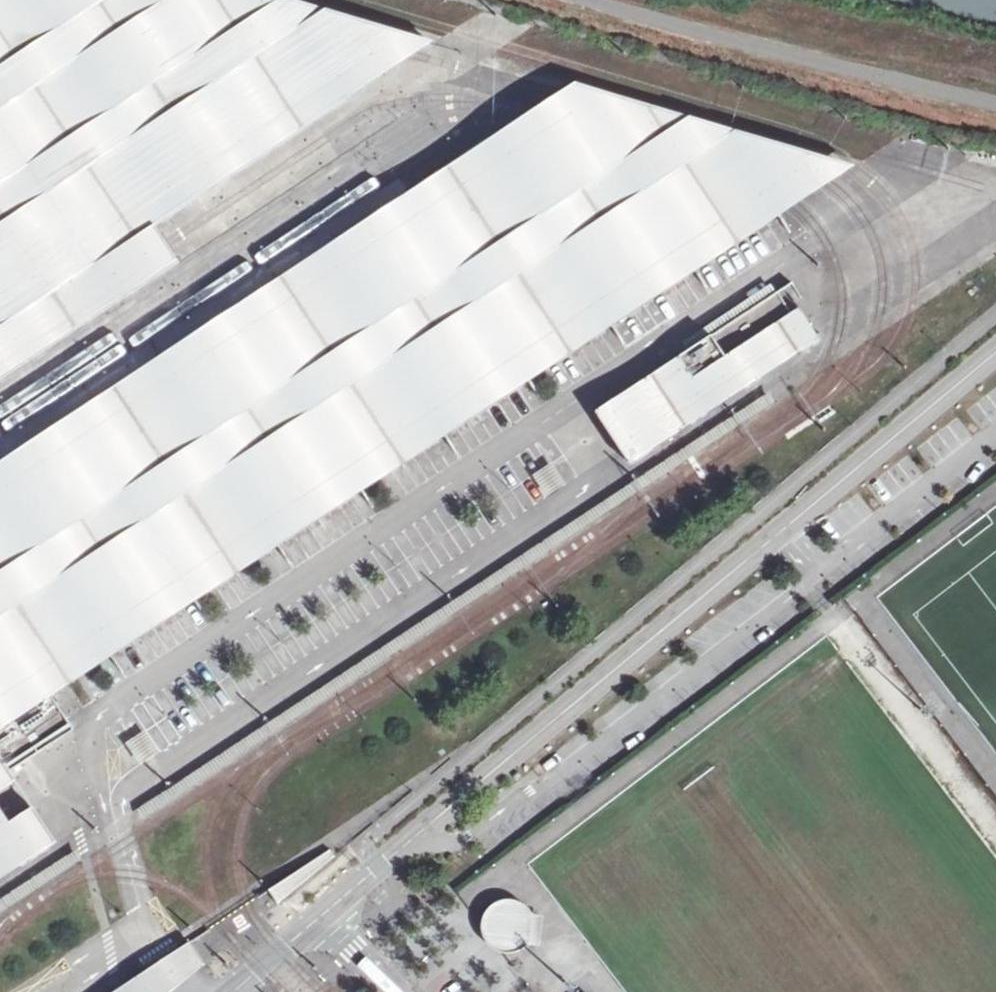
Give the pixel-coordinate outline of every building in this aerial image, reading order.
[(181,258),(167,238),(157,223),(417,51),(433,40),(299,0),(0,0),(0,377),(181,258)] [(572,109),(546,101),(529,114),(519,121),(0,462),(0,790),(18,778),(12,768),(40,750),(37,745),(70,724),(50,692),(765,223),(782,212),(787,195),(796,164),(799,151),(579,85),(575,98),(572,109)] [(793,311),(779,289),(597,410),(631,462),(821,337),(801,306),(793,311)] [(58,839),(35,804),(9,822),(0,809),(0,878),(58,839)] [(336,853),(332,847),(271,887),(279,900),(336,853)] [(484,915),(481,923),(481,929),(483,937),(486,943),(495,951),(505,954),(511,954),(520,952),(528,947),(542,947),(544,915),(534,915),(529,911),(523,904),(516,901),(506,900),(496,903),(489,908),(484,915)] [(111,991),(165,991),(179,980),(198,964),(187,947),(165,961),(120,991),(118,987),(111,991)]
